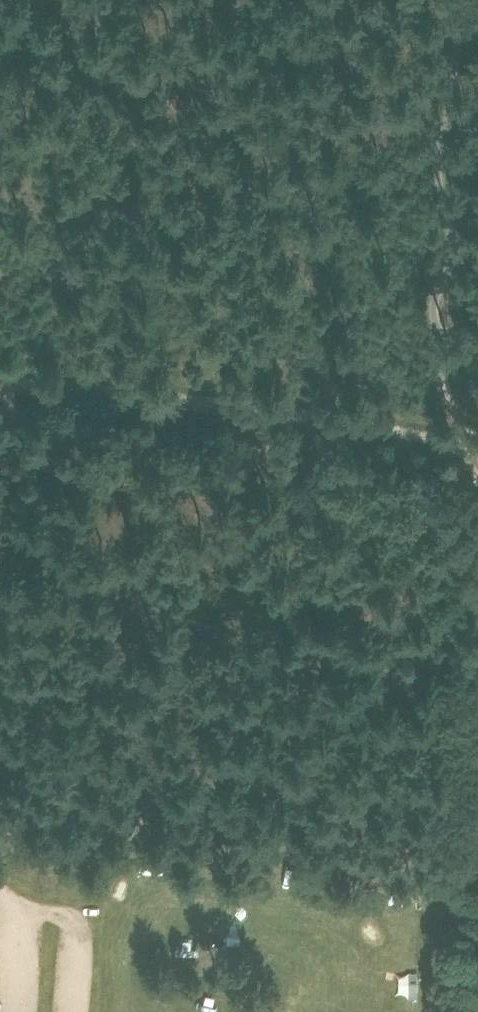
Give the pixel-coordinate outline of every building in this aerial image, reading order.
[(378,901),(382,918),(405,912),(401,895),(378,901)]
